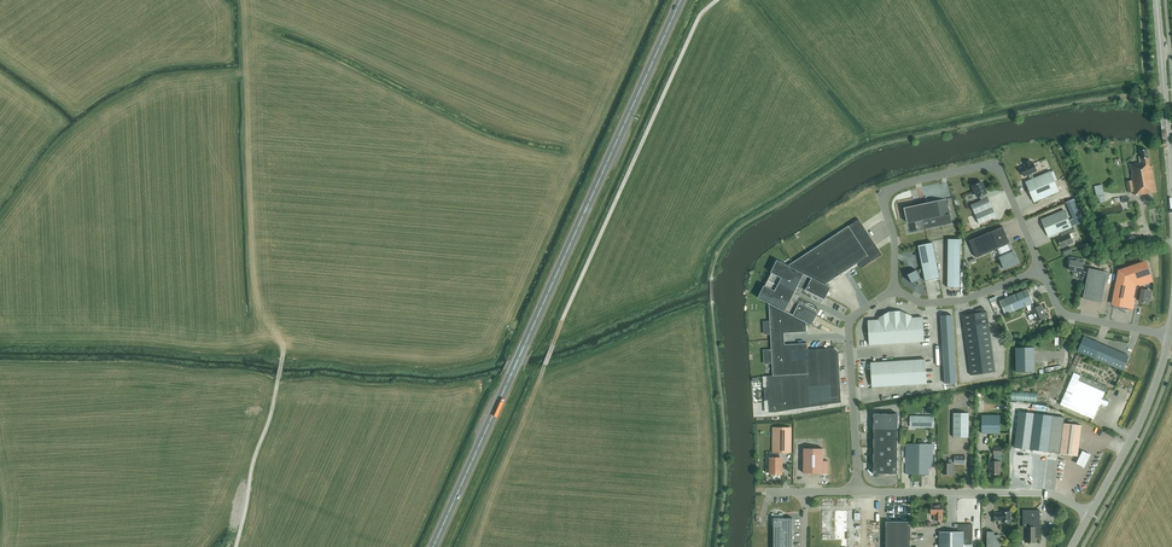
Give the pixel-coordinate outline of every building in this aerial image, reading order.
[(1140,195),(1157,192),(1152,166),(1150,166),(1148,149),(1141,151),(1142,156),(1139,156),(1140,163),(1130,164),(1132,180),(1127,181),(1129,192),(1134,191),(1135,195),(1140,194),(1140,195)] [(1029,176),(1031,181),(1034,180),(1032,174),(1037,172),(1034,165),(1032,165),(1031,162),(1025,165),(1026,168),(1021,170),(1024,177),(1029,176)] [(1051,173),(1034,180),(1031,181),(1026,183),(1035,203),(1059,193),(1051,173)] [(980,196),(985,194),(986,193),(982,182),(973,186),(978,197),(980,196)] [(1104,195),(1102,185),(1095,186),(1098,200),(1100,200),(1100,203),(1106,202),(1105,195),(1104,195)] [(985,194),(980,196),(982,201),(971,205),(975,214),(992,207),(988,198),(987,198),(985,194)] [(1085,221),(1076,199),(1066,202),(1073,219),(1069,221),(1071,227),(1085,221)] [(906,209),(911,233),(952,224),(947,200),(906,209)] [(975,214),(979,224),(996,217),(992,207),(975,214)] [(1063,231),(1071,227),(1064,210),(1042,220),(1049,237),(1060,232),(1063,231)] [(866,227),(859,217),(846,225),(847,227),(833,236),(831,233),(823,238),(825,241),(813,249),(812,248),(802,254),(803,256),(788,266),(777,260),(758,298),(769,303),(770,321),(763,321),(764,335),(771,334),(771,340),(772,349),(763,350),(764,364),(772,364),(773,376),(768,376),(764,376),(764,388),(765,401),(765,412),(775,412),(841,402),(841,401),(839,364),(839,359),(841,359),(840,354),(840,346),(827,347),(827,348),(808,349),(806,322),(809,324),(812,325),(818,315),(826,298),(831,287),(826,284),(858,263),(862,268),(871,262),(872,265),(885,256),(880,249),(879,250),(865,228),(866,227)] [(1002,257),(1012,253),(1009,244),(1010,243),(1003,226),(969,241),(977,258),(998,248),(1002,257)] [(1073,226),(1071,227),(1063,231),(1065,236),(1058,239),(1061,247),(1073,242),(1070,234),(1076,232),(1073,226)] [(931,243),(917,246),(924,282),(938,279),(931,243)] [(1070,248),(1062,251),(1064,256),(1072,253),(1070,248)] [(1012,253),(1002,257),(1000,258),(1005,268),(1018,262),(1014,252),(1012,253)] [(1085,284),(1087,270),(1085,269),(1082,269),(1084,260),(1070,257),(1070,259),(1068,258),(1067,264),(1068,264),(1067,271),(1073,272),(1072,275),(1073,277),(1074,278),(1075,279),(1076,280),(1077,280),(1081,281),(1081,283),(1085,284)] [(1138,286),(1139,287),(1153,282),(1145,262),(1117,271),(1111,306),(1133,311),(1135,299),(1134,299),(1136,287),(1138,286)] [(959,264),(946,264),(946,288),(958,289),(959,264)] [(1107,273),(1087,270),(1085,284),(1081,300),(1101,304),(1107,273)] [(915,271),(905,276),(909,284),(919,279),(915,271)] [(1141,290),(1139,287),(1138,286),(1136,287),(1134,299),(1135,299),(1139,300),(1138,303),(1149,306),(1150,299),(1151,299),(1151,296),(1150,296),(1151,292),(1141,290)] [(1006,314),(1026,306),(1033,303),(1028,289),(1000,301),(1006,314)] [(1035,308),(1033,303),(1026,306),(1029,311),(1032,310),(1037,321),(1046,317),(1041,305),(1035,308)] [(976,310),(977,313),(975,313),(976,320),(988,318),(987,312),(985,312),(984,307),(976,310)] [(899,312),(887,313),(889,332),(900,331),(899,312)] [(910,317),(899,312),(900,331),(911,331),(910,319),(910,317)] [(877,319),(877,321),(878,333),(889,332),(887,313),(877,319)] [(921,318),(910,319),(911,331),(922,330),(921,318)] [(878,333),(877,321),(866,321),(867,334),(878,333)] [(911,331),(911,343),(922,342),(922,330),(911,331)] [(889,332),(889,344),(901,344),(900,331),(889,332)] [(900,331),(901,344),(911,343),(911,331),(900,331)] [(878,333),(878,345),(889,344),(889,332),(878,333)] [(868,346),(878,345),(878,333),(867,334),(868,346)] [(1084,337),(1078,351),(1123,369),(1129,356),(1084,337)] [(1074,372),(1081,356),(1076,354),(1070,369),(1068,373),(1073,376),(1074,372)] [(925,359),(912,360),(912,372),(926,371),(925,359)] [(912,372),(912,360),(898,361),(899,373),(912,372)] [(898,361),(884,362),(885,374),(899,373),(898,361)] [(886,386),(885,374),(884,362),(871,362),(872,387),(886,386)] [(912,372),(913,384),(927,384),(926,371),(912,372)] [(900,385),(913,384),(912,372),(899,373),(900,385)] [(1073,376),(1060,404),(1093,419),(1094,419),(1100,405),(1107,408),(1110,401),(1103,398),(1108,387),(1074,372),(1073,376)] [(885,374),(886,386),(900,385),(899,373),(885,374)] [(1038,392),(1012,391),(1011,401),(1037,403),(1038,392)] [(1018,448),(1030,449),(1035,413),(1022,412),(1018,448)] [(886,414),(874,413),(874,429),(886,429),(886,414)] [(969,438),(969,413),(954,413),(954,438),(969,438)] [(1078,455),(1082,426),(1063,423),(1064,417),(1035,413),(1030,449),(1060,453),(1078,455)] [(898,429),(898,414),(886,414),(886,429),(898,429)] [(1000,433),(1000,415),(982,415),(982,433),(1000,433)] [(933,416),(910,416),(910,428),(933,428),(933,416)] [(773,452),(774,452),(780,452),(790,452),(790,428),(773,428),(773,452)] [(874,429),(874,444),(898,444),(898,429),(886,429),(874,429)] [(918,444),(911,444),(906,444),(906,474),(922,474),(924,476),(926,474),(929,474),(929,468),(933,468),(933,444),(927,444),(927,440),(918,440),(918,444)] [(874,444),(874,459),(898,459),(898,444),(874,444)] [(823,448),(803,448),(804,473),(823,473),(828,473),(828,461),(823,461),(823,448)] [(1092,454),(1084,449),(1077,462),(1085,466),(1092,454)] [(780,458),(780,452),(774,452),(774,458),(771,458),(771,463),(770,463),(770,468),(771,468),(771,473),(781,473),(781,458),(780,458)] [(898,459),(874,459),(873,474),(898,474),(898,459)] [(952,474),(952,459),(948,459),(948,463),(944,463),(944,474),(952,474)] [(1001,466),(1001,461),(989,461),(989,466),(991,466),(990,474),(1000,474),(1000,466),(1001,466)] [(943,514),(943,505),(931,505),(931,514),(937,514),(937,520),(943,520),(943,514)] [(1040,537),(1040,510),(1038,510),(1023,510),(1023,527),(1026,527),(1025,542),(1037,542),(1037,537),(1040,537)] [(1002,522),(1011,522),(1011,511),(1002,511),(1002,513),(994,513),(994,520),(1002,520),(1002,522)] [(793,518),(774,518),(774,546),(793,546),(793,518)] [(886,521),(886,546),(910,546),(910,522),(886,521)] [(958,524),(955,524),(955,528),(958,528),(958,532),(939,532),(939,546),(973,546),(973,524),(958,524)] [(995,532),(987,532),(987,546),(1001,546),(1001,538),(994,538),(995,532)]
